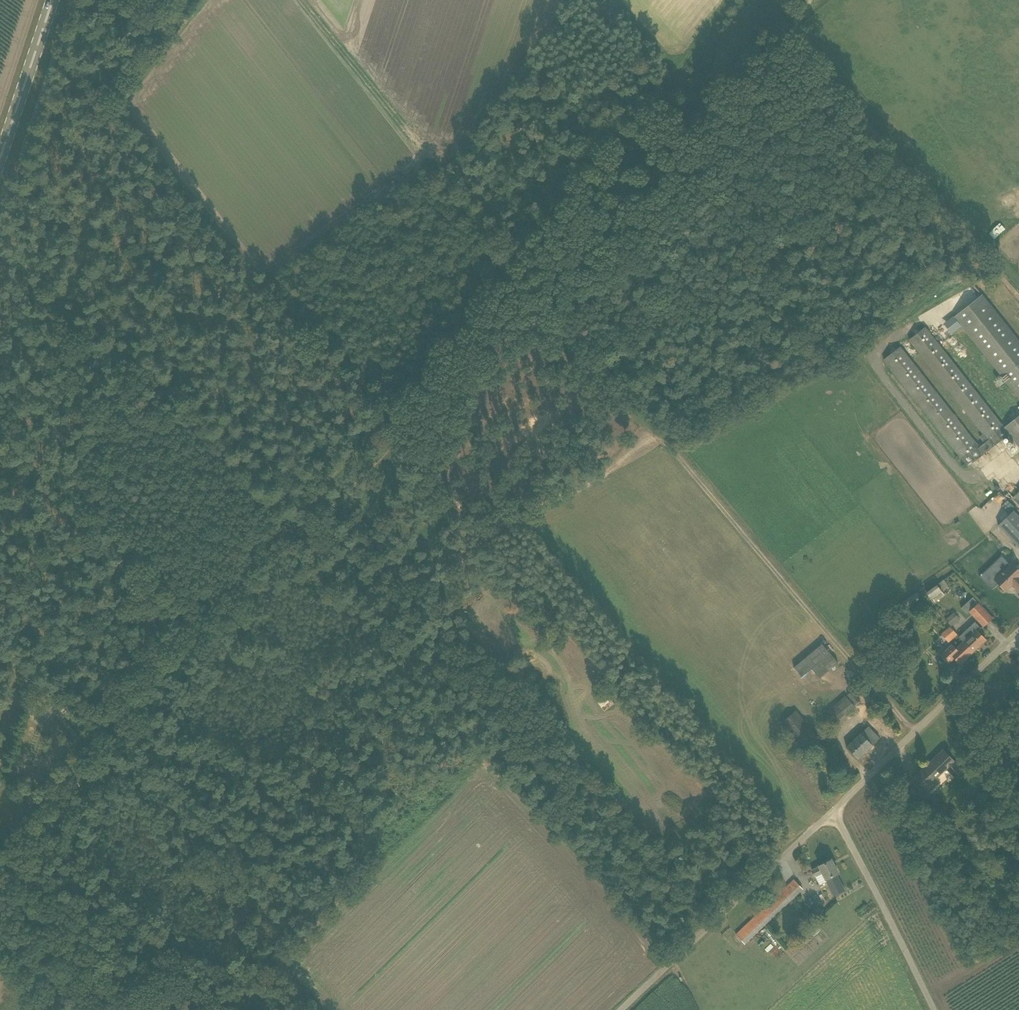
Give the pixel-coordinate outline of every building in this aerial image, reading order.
[(982,295),(954,317),(1018,398),(1018,341),(982,295)] [(994,447),(1009,434),(1004,427),(924,328),(909,340),(988,440),(979,447),(900,347),(884,360),(968,466),(994,447)] [(1009,434),(1018,446),(1018,415),(1004,427),(1009,434)] [(1014,511),(998,525),(1018,547),(1018,517),(1014,511)] [(1006,591),(1012,585),(1015,588),(1018,592),(1018,570),(1012,563),(1012,564),(1005,557),(999,563),(1005,570),(995,580),(1006,591)] [(937,585),(927,593),(931,598),(942,591),(941,591),(948,586),(944,580),(937,585)] [(916,592),(905,600),(908,604),(919,597),(916,592)] [(984,626),(990,620),(992,618),(979,604),(970,612),(984,626)] [(951,625),(959,618),(953,612),(945,619),(951,625)] [(959,637),(964,642),(973,652),(986,640),(978,631),(981,628),(975,622),(959,637)] [(942,634),(943,635),(949,642),(957,634),(951,627),(942,634)] [(960,664),(973,652),(964,642),(956,649),(953,646),(948,650),(947,649),(941,656),(948,664),(955,658),(960,664)] [(822,643),(794,666),(802,676),(811,668),(815,673),(824,665),(828,669),(838,661),(822,643)] [(854,714),(862,706),(847,691),(839,699),(854,714)] [(795,709),(781,722),(800,742),(813,729),(795,709)] [(876,720),(875,721),(868,728),(866,726),(859,732),(849,742),(851,743),(849,745),(861,757),(863,755),(864,756),(880,740),(879,739),(887,731),(876,720)] [(943,750),(915,777),(925,788),(947,768),(956,777),(962,771),(953,761),(954,761),(943,750)] [(826,880),(838,873),(832,860),(819,866),(820,867),(812,870),(815,877),(823,873),(826,880)] [(803,889),(794,880),(736,935),(745,944),(803,889)]
